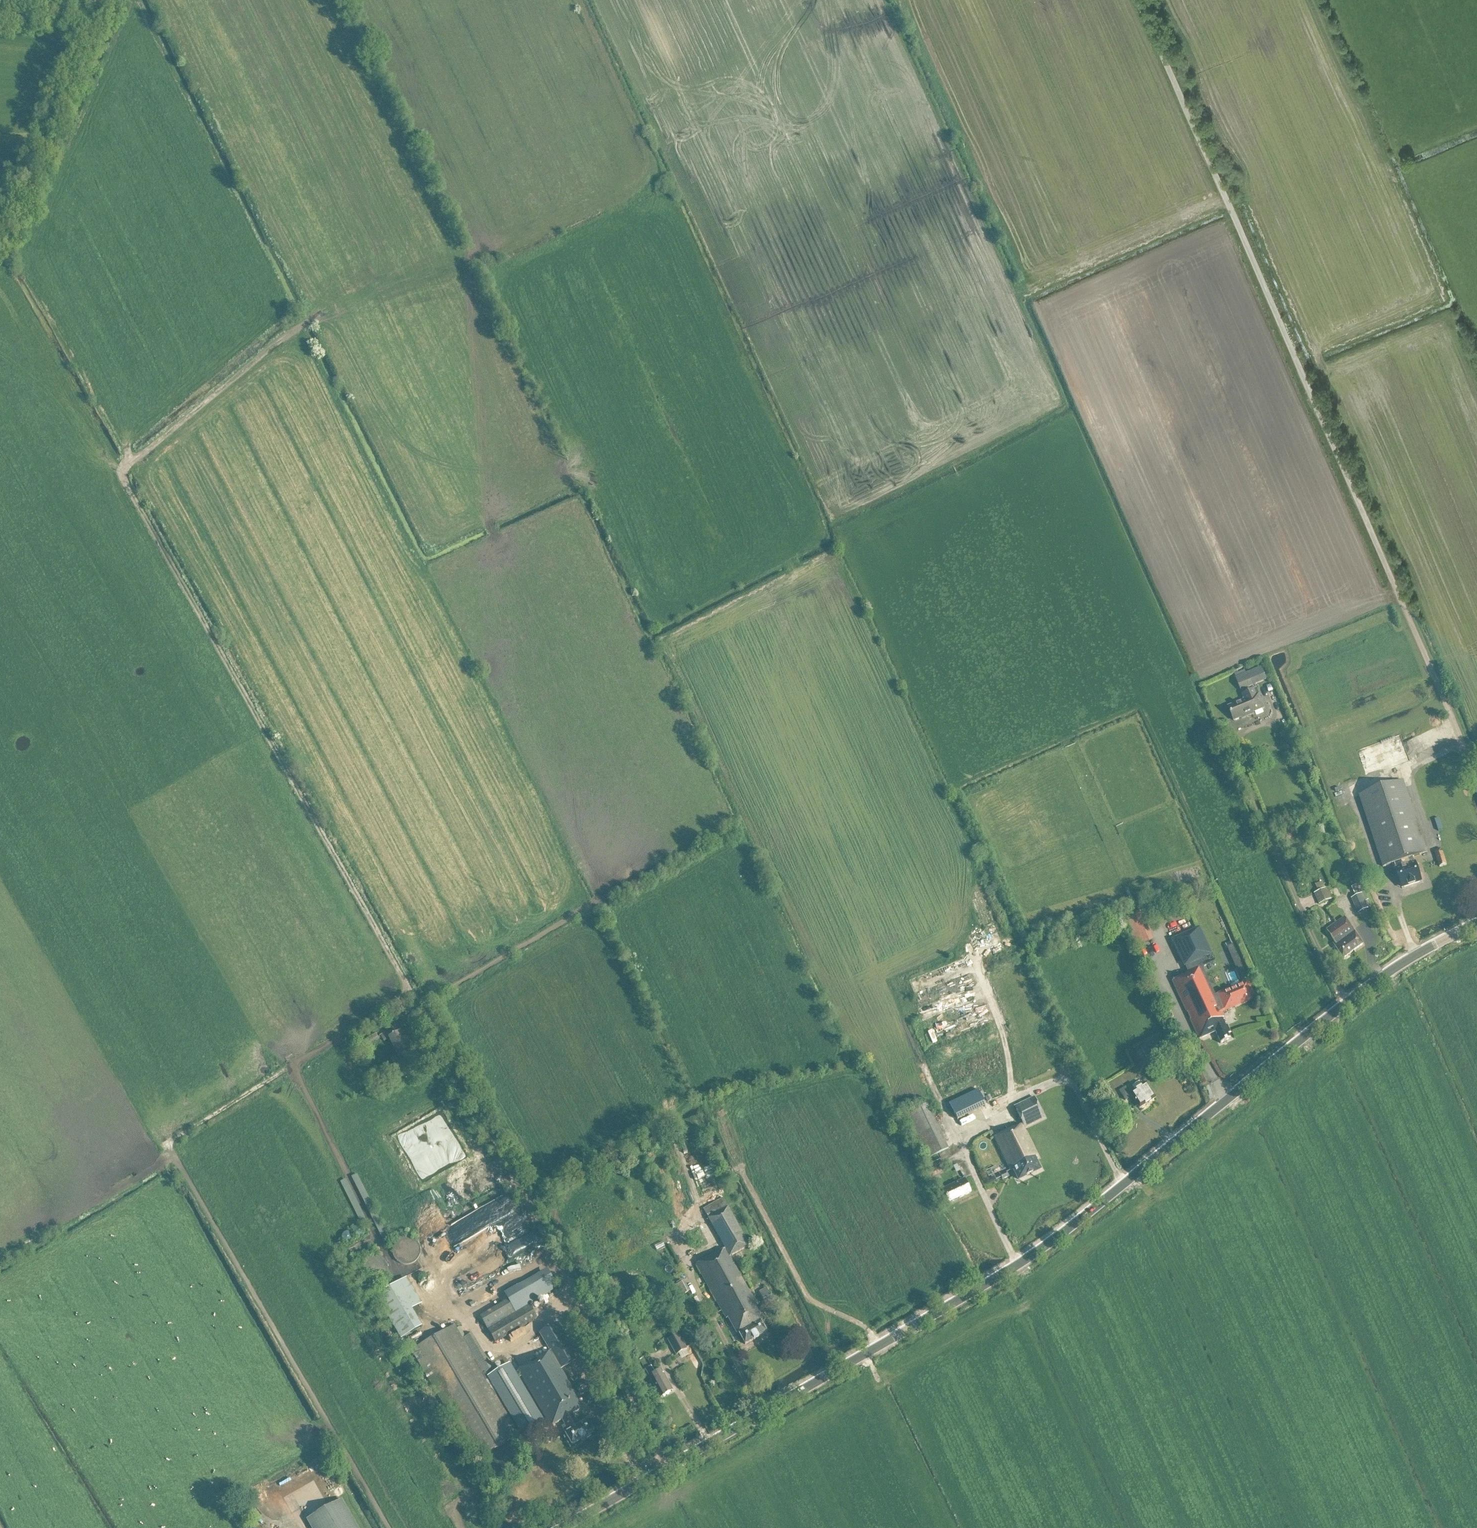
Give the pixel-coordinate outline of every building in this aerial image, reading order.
[(1267,681),(1262,668),(1247,674),(1244,669),(1234,673),(1242,692),(1267,681)] [(1247,718),(1254,715),(1254,714),(1264,709),(1259,696),(1260,695),(1257,690),(1243,696),(1245,701),(1228,708),(1234,722),(1246,717),(1247,718)] [(1247,718),(1235,722),(1237,727),(1248,724),(1247,718)] [(1413,864),(1412,859),(1428,853),(1404,782),(1359,797),(1383,868),(1401,862),(1402,868),(1396,870),(1402,888),(1404,887),(1405,889),(1420,884),(1419,882),(1421,882),(1415,864),(1413,864)] [(1340,822),(1355,817),(1352,807),(1336,812),(1340,822)] [(1438,867),(1446,864),(1442,850),(1434,852),(1438,867)] [(1359,915),(1370,910),(1366,903),(1369,901),(1361,884),(1352,889),(1356,898),(1352,900),(1359,915)] [(1327,889),(1314,895),(1319,906),(1332,900),(1327,889)] [(1336,925),(1355,952),(1363,945),(1352,929),(1353,929),(1347,920),(1346,918),(1336,925)] [(1136,948),(1153,941),(1145,922),(1128,929),(1136,948)] [(1344,959),(1355,952),(1336,925),(1327,931),(1333,941),(1335,939),(1337,942),(1333,945),(1344,959)] [(1189,974),(1172,982),(1199,1040),(1215,1033),(1220,1045),(1230,1040),(1228,1036),(1230,1034),(1221,1015),(1255,999),(1247,981),(1217,995),(1215,996),(1202,969),(1215,963),(1199,929),(1172,942),(1184,968),(1185,967),(1189,974)] [(395,1035),(393,1030),(381,1037),(384,1041),(389,1039),(400,1059),(395,1062),(397,1067),(399,1066),(401,1070),(405,1068),(403,1064),(409,1061),(407,1056),(411,1054),(400,1032),(395,1035)] [(368,1047),(379,1040),(376,1034),(365,1041),(368,1047)] [(397,1070),(387,1076),(392,1084),(402,1079),(397,1070)] [(1142,1087),(1139,1082),(1132,1087),(1135,1092),(1129,1095),(1125,1089),(1119,1093),(1125,1102),(1131,1098),(1139,1110),(1140,1109),(1142,1110),(1144,1108),(1145,1106),(1155,1099),(1146,1085),(1142,1087)] [(980,1089),(949,1104),(954,1114),(955,1114),(958,1119),(987,1105),(984,1100),(985,1100),(980,1089)] [(1014,1108),(1024,1128),(1044,1119),(1034,1099),(1014,1108)] [(925,1160),(947,1150),(925,1104),(904,1114),(925,1160)] [(1037,1157),(1023,1129),(1021,1126),(1013,1130),(1013,1129),(994,1138),(1010,1170),(1013,1169),(1018,1181),(1040,1170),(1034,1158),(1037,1157)] [(941,1161),(951,1157),(948,1150),(938,1154),(941,1161)] [(931,1171),(942,1165),(937,1157),(927,1162),(931,1171)] [(992,1170),(1001,1165),(998,1159),(989,1164),(992,1170)] [(387,1237),(358,1174),(353,1177),(381,1240),(387,1237)] [(367,1221),(345,1180),(340,1182),(363,1223),(367,1221)] [(959,1200),(971,1194),(964,1181),(943,1191),(949,1204),(950,1204),(949,1203),(958,1198),(959,1200)] [(762,1321),(755,1308),(757,1307),(729,1258),(749,1247),(722,1199),(703,1210),(725,1250),(696,1266),(726,1320),(728,1319),(737,1335),(738,1334),(745,1346),(754,1341),(758,1339),(758,1338),(767,1334),(760,1322),(762,1321)] [(488,1255),(497,1270),(542,1243),(536,1233),(522,1208),(484,1231),(496,1250),(488,1255)] [(405,1266),(407,1266),(409,1265),(413,1264),(414,1263),(416,1262),(417,1261),(418,1260),(418,1259),(419,1257),(420,1254),(420,1252),(420,1251),(420,1249),(420,1248),(419,1247),(418,1245),(417,1244),(416,1243),(415,1241),(414,1240),(412,1239),(411,1238),(408,1238),(405,1238),(403,1238),(401,1239),(400,1239),(399,1240),(397,1241),(396,1242),(395,1243),(394,1244),(393,1246),(392,1248),(392,1250),(392,1252),(392,1254),(393,1256),(394,1257),(394,1259),(396,1261),(399,1263),(401,1265),(404,1265),(405,1266)] [(374,1284),(376,1284),(378,1284),(379,1283),(380,1283),(381,1282),(382,1282),(384,1280),(385,1279),(387,1276),(387,1275),(388,1274),(388,1272),(389,1271),(389,1270),(388,1269),(387,1266),(387,1264),(386,1263),(385,1261),(384,1260),(382,1258),(380,1258),(378,1257),(377,1257),(375,1257),(372,1257),(370,1257),(368,1257),(367,1258),(365,1259),(363,1261),(363,1262),(362,1264),(361,1265),(360,1267),(360,1269),(360,1271),(360,1272),(361,1274),(362,1278),(363,1279),(365,1281),(366,1282),(369,1283),(371,1284),(372,1284),(374,1284)] [(509,1300),(515,1309),(549,1290),(539,1274),(505,1294),(509,1300)] [(396,1339),(420,1328),(410,1309),(420,1304),(407,1277),(374,1293),(396,1339)] [(680,1297),(690,1292),(684,1281),(674,1286),(680,1297)] [(758,1293),(765,1306),(773,1301),(766,1289),(758,1293)] [(516,1312),(515,1309),(509,1300),(481,1316),(488,1329),(516,1312)] [(529,1305),(516,1312),(488,1329),(496,1344),(537,1319),(529,1305)] [(518,1373),(514,1375),(517,1380),(521,1378),(551,1428),(562,1421),(569,1432),(565,1434),(572,1446),(580,1441),(580,1442),(586,1439),(585,1438),(593,1433),(587,1422),(579,1426),(572,1415),(582,1409),(576,1400),(575,1400),(572,1396),(575,1394),(560,1370),(575,1360),(555,1325),(539,1334),(550,1352),(518,1372),(518,1373)] [(517,1380),(514,1375),(509,1366),(492,1375),(489,1371),(493,1369),(472,1334),(463,1339),(454,1326),(412,1352),(476,1460),(519,1435),(496,1397),(499,1395),(527,1441),(546,1430),(517,1380)] [(676,1356),(687,1350),(678,1335),(667,1341),(676,1356)] [(655,1375),(651,1367),(645,1371),(656,1390),(661,1398),(670,1393),(668,1391),(671,1389),(661,1371),(655,1375)] [(584,1400),(587,1406),(596,1401),(592,1395),(584,1400)] [(342,1501),(307,1521),(311,1527),(357,1527),(342,1501)]
